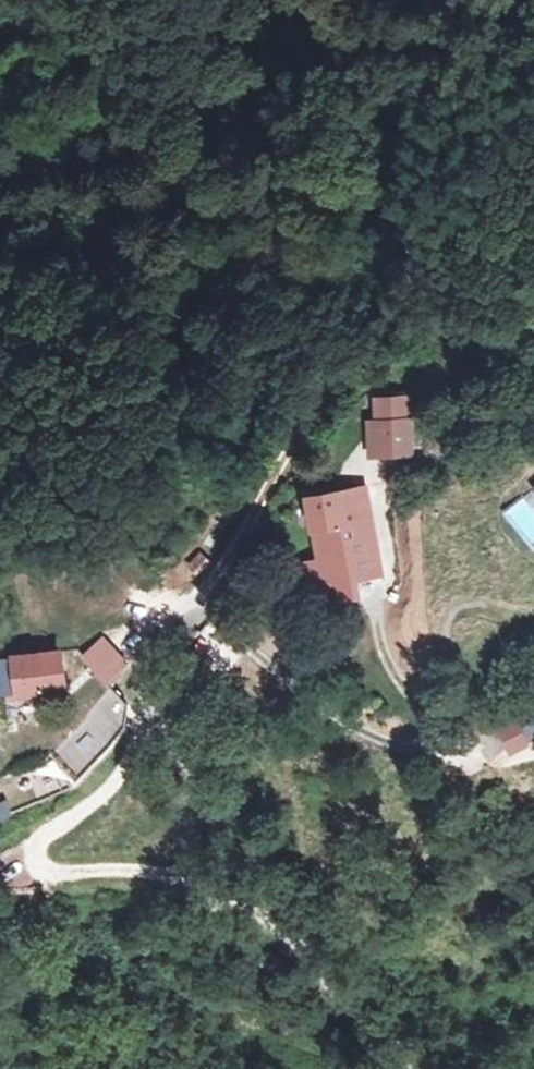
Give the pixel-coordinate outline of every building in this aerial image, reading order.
[(379,401),(405,399),(403,372),(378,375),(379,401)] [(379,401),(357,402),(360,454),(410,456),(405,399),(379,401)] [(365,485),(303,491),(308,531),(314,554),(303,562),(379,573),(365,485)] [(533,552),(533,491),(530,486),(501,508),(533,552)] [(379,573),(303,562),(304,594),(357,594),(379,573)] [(102,635),(80,654),(106,685),(130,664),(102,635)] [(61,651),(1,660),(7,695),(67,687),(61,651)] [(47,754),(77,780),(135,715),(110,688),(47,754)] [(514,717),(496,725),(505,754),(528,744),(514,717)]
